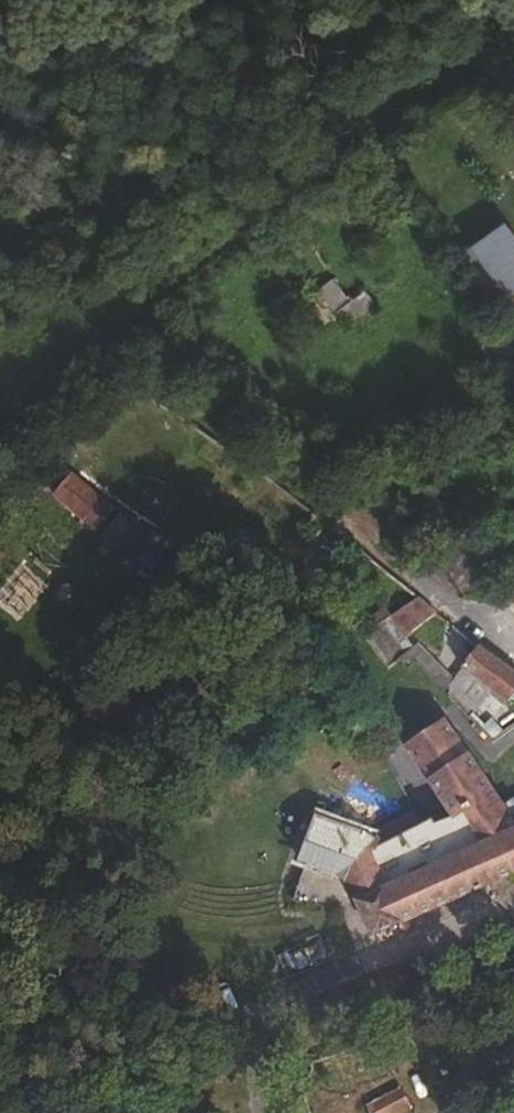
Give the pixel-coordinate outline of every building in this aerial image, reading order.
[(513,300),(513,235),(504,223),(469,250),(510,303),(513,300)] [(336,280),(320,290),(336,313),(352,302),(336,280)] [(310,296),(289,310),(309,339),(331,324),(310,296)] [(98,505),(65,476),(47,497),(80,526),(98,505)] [(87,532),(106,511),(98,505),(80,526),(87,532)] [(122,515),(101,538),(122,557),(143,535),(122,515)] [(407,668),(373,628),(354,641),(376,673),(388,665),(397,675),(407,668)] [(468,650),(452,672),(498,707),(513,691),(513,686),(468,650)] [(469,711),(447,691),(437,701),(458,722),(469,711)] [(513,872),(513,830),(471,848),(463,837),(503,819),(435,727),(400,749),(445,813),(428,821),(429,822),(444,844),(412,860),(408,852),(383,862),(387,871),(373,877),(369,868),(342,880),(352,902),(366,937),(474,890),(477,896),(501,886),(498,879),(513,872)] [(383,862),(408,852),(412,860),(444,844),(429,822),(400,836),(393,822),(364,837),(311,818),(294,862),(299,864),(287,901),(326,915),(352,902),(342,880),(369,868),(373,877),(387,871),(383,862)] [(369,1105),(372,1112),(402,1112),(409,1110),(400,1091),(369,1105)]
